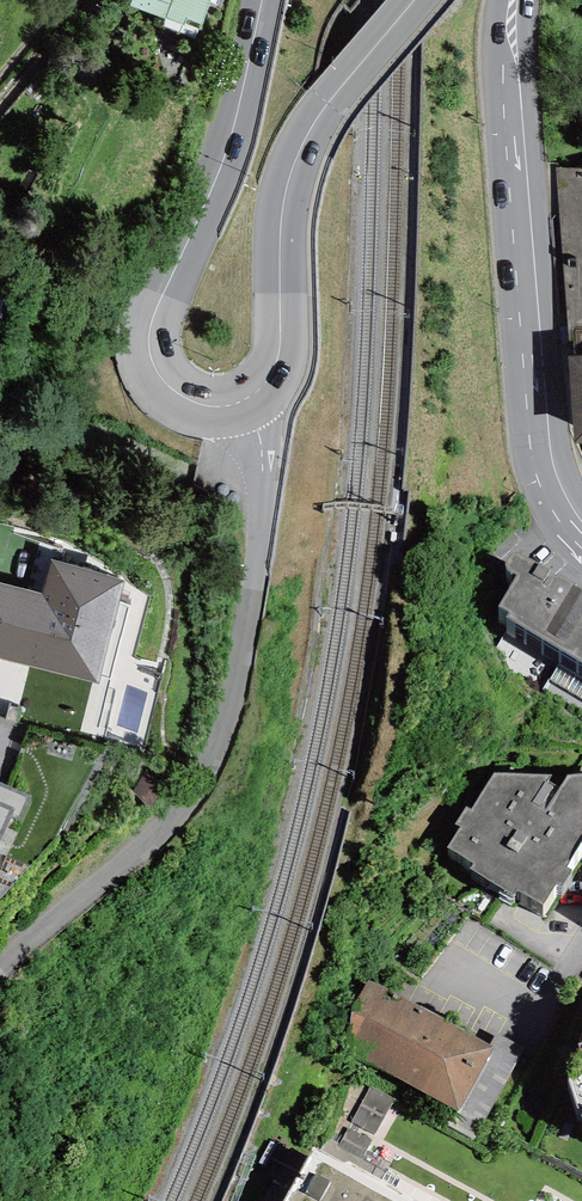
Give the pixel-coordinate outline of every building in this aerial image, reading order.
[(131,2),(202,27),(211,0),(131,0),(131,2)] [(556,166),(570,357),(581,356),(581,168),(556,166)] [(570,357),(576,443),(581,443),(581,356),(570,357)] [(0,580),(0,656),(99,681),(100,675),(111,678),(131,602),(119,599),(125,576),(50,557),(42,591),(0,580)] [(518,602),(500,635),(510,642),(508,646),(557,674),(551,683),(581,702),(581,619),(522,582),(517,580),(512,580),(507,582),(505,587),(505,592),(506,596),(510,599),(514,601),(518,602)] [(0,790),(0,856),(13,827),(21,830),(31,805),(0,790)] [(448,868),(476,885),(471,889),(513,920),(518,914),(543,931),(556,911),(561,914),(573,898),(566,894),(581,870),(581,801),(565,800),(560,808),(554,805),(553,807),(545,803),(551,796),(496,795),(473,833),(466,829),(456,843),(461,848),(448,868)] [(486,1058),(369,990),(352,1017),(345,1061),(458,1125),(493,1062),(486,1058)] [(497,1040),(486,1058),(493,1062),(458,1125),(453,1134),(474,1146),(525,1056),(497,1040)] [(575,1074),(569,1093),(566,1097),(567,1104),(581,1146),(581,1072),(575,1074)] [(312,1174),(297,1200),(367,1200),(349,1191),(344,1194),(312,1174)]
